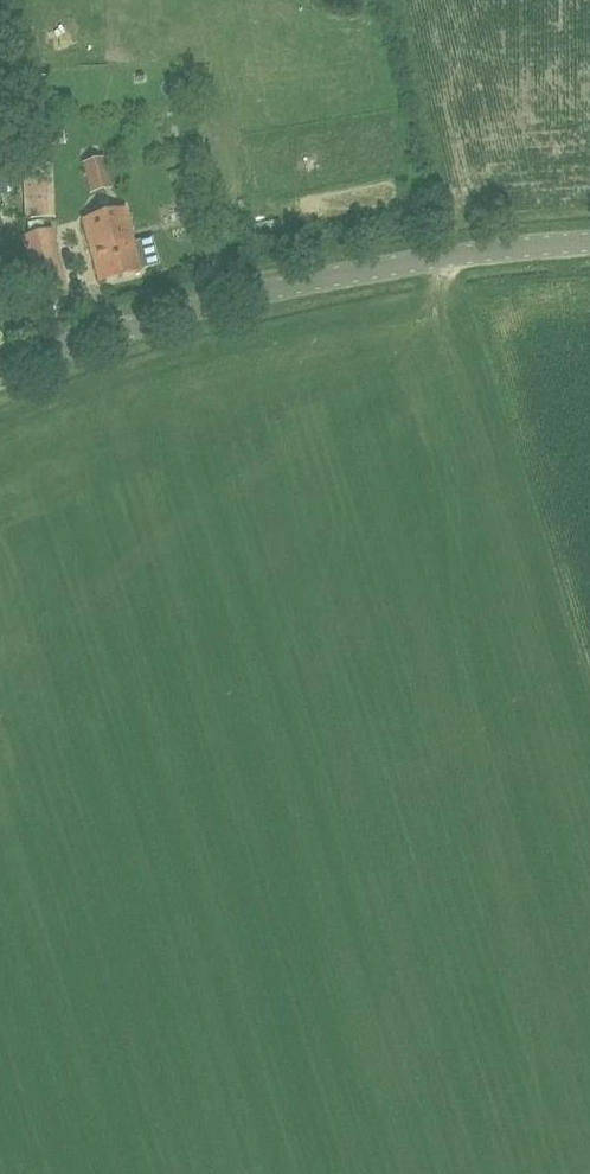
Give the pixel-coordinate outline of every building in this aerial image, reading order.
[(91,195),(114,189),(104,157),(82,163),(91,195)] [(56,218),(54,164),(22,166),(25,219),(56,218)] [(142,271),(125,208),(84,219),(101,282),(142,271)] [(65,290),(51,232),(25,238),(39,296),(65,290)]
